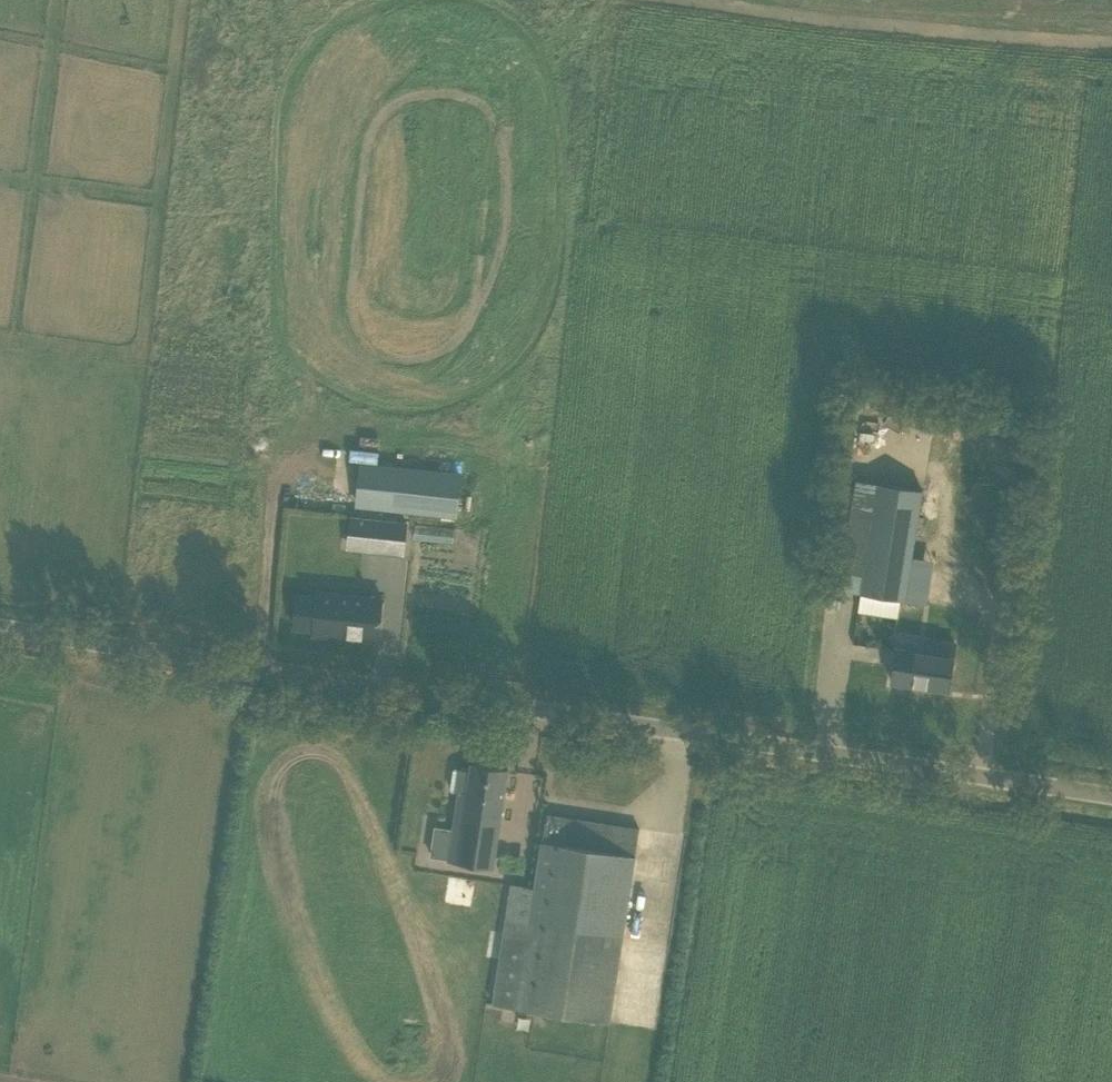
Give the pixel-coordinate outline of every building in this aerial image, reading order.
[(360,462),(355,506),(393,510),(458,516),(462,473),(397,466),(360,462)] [(367,550),(406,554),(410,523),(371,519),(367,550)] [(863,594),(905,600),(915,534),(873,528),(863,594)] [(314,633),(378,640),(382,598),(360,596),(318,592),(317,597),(297,595),(294,627),(314,629),(314,633)] [(892,681),(948,690),(955,642),(927,638),(925,651),(897,647),(892,681)] [(449,857),(493,864),(508,769),(472,763),(470,770),(454,767),(450,790),(459,792),(449,857)] [(512,883),(493,1003),(609,1022),(639,829),(546,814),(535,887),(512,883)] [(502,1067),(476,1063),(473,1081),(500,1081),(502,1067)]
